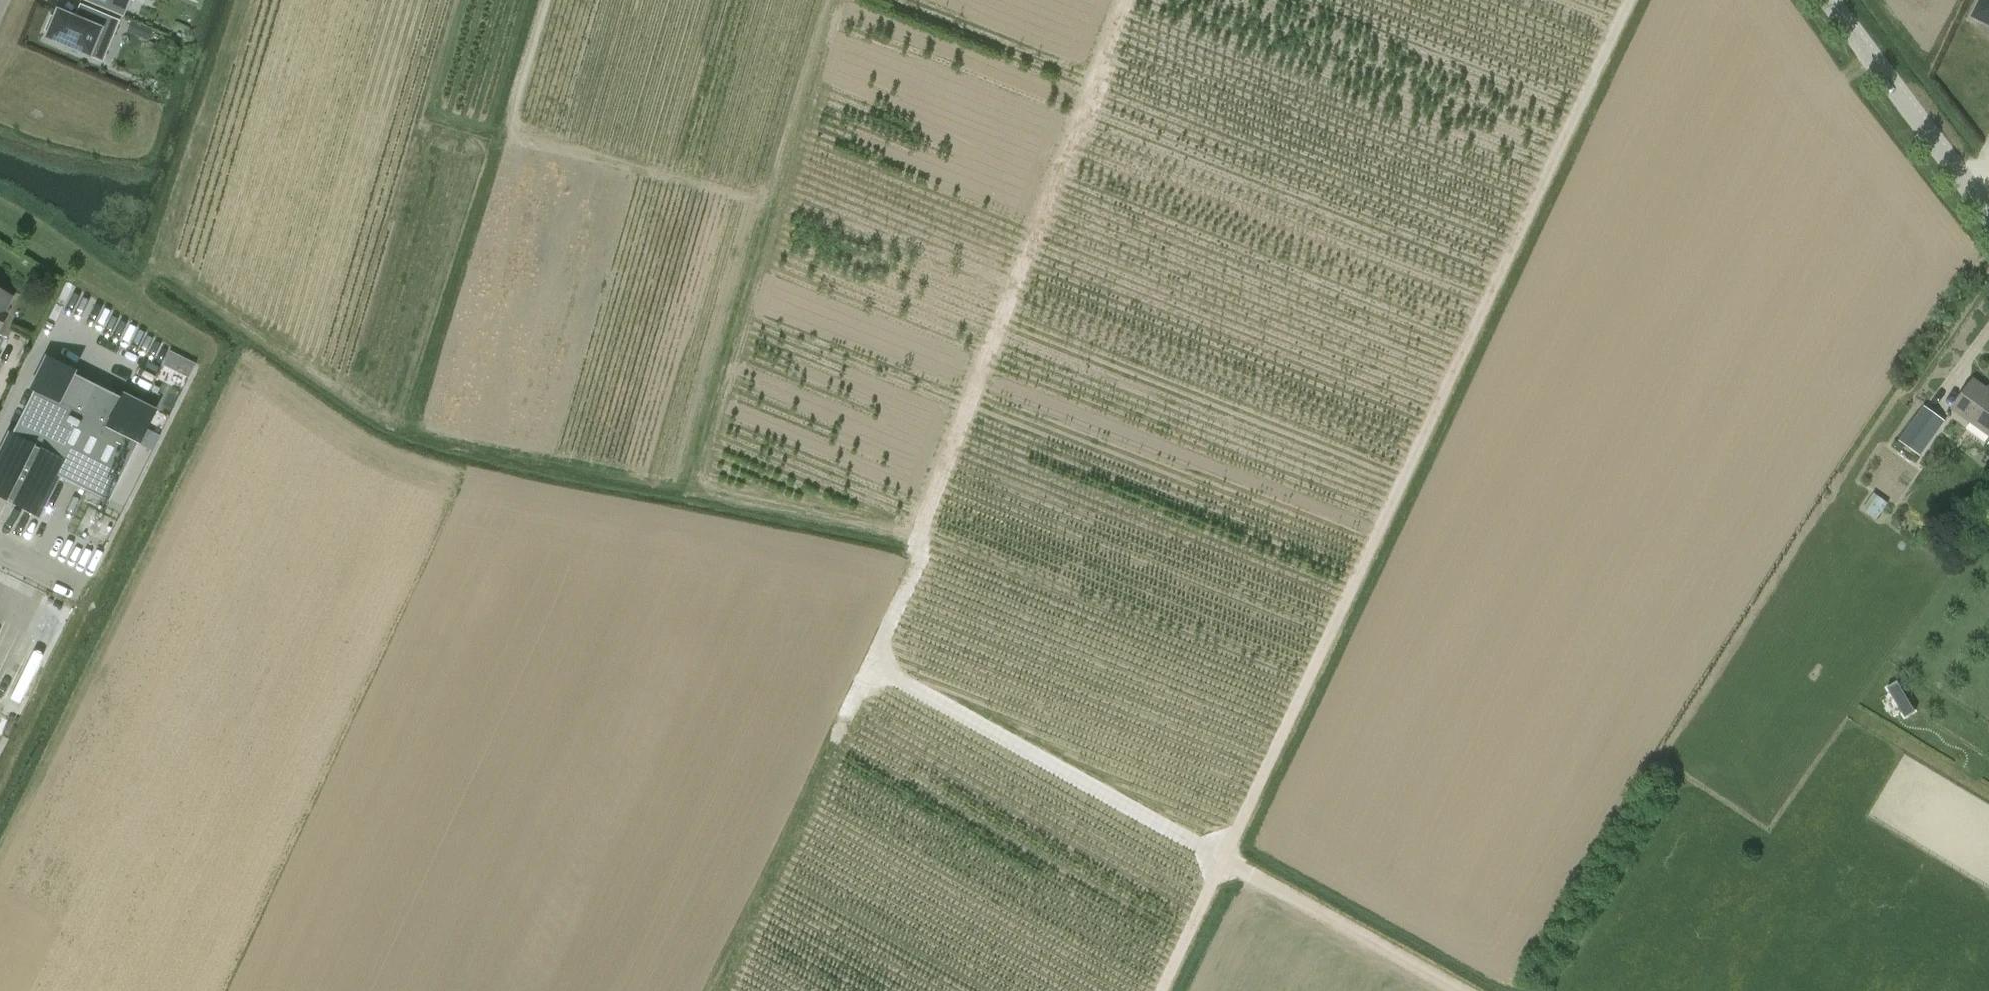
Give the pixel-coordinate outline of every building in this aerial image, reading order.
[(123,17),(130,0),(133,2),(134,0),(81,0),(123,17)] [(1973,18),(1988,26),(1988,0),(1981,0),(1973,18)] [(54,19),(51,17),(45,31),(49,32),(46,39),(90,58),(101,31),(112,36),(118,22),(87,9),(82,22),(57,12),(54,19)] [(6,314),(3,313),(10,298),(0,293),(0,326),(6,314)] [(163,366),(189,379),(196,365),(170,352),(163,366)] [(9,436),(0,453),(0,498),(37,517),(57,478),(108,503),(153,413),(122,398),(121,399),(72,374),(73,373),(47,360),(31,390),(33,391),(10,436),(9,436)] [(1952,409),(1988,435),(1988,392),(1973,380),(1952,409)] [(1920,457),(1945,421),(1923,406),(1899,441),(1920,457)] [(1863,507),(1876,517),(1887,503),(1874,493),(1863,507)]
